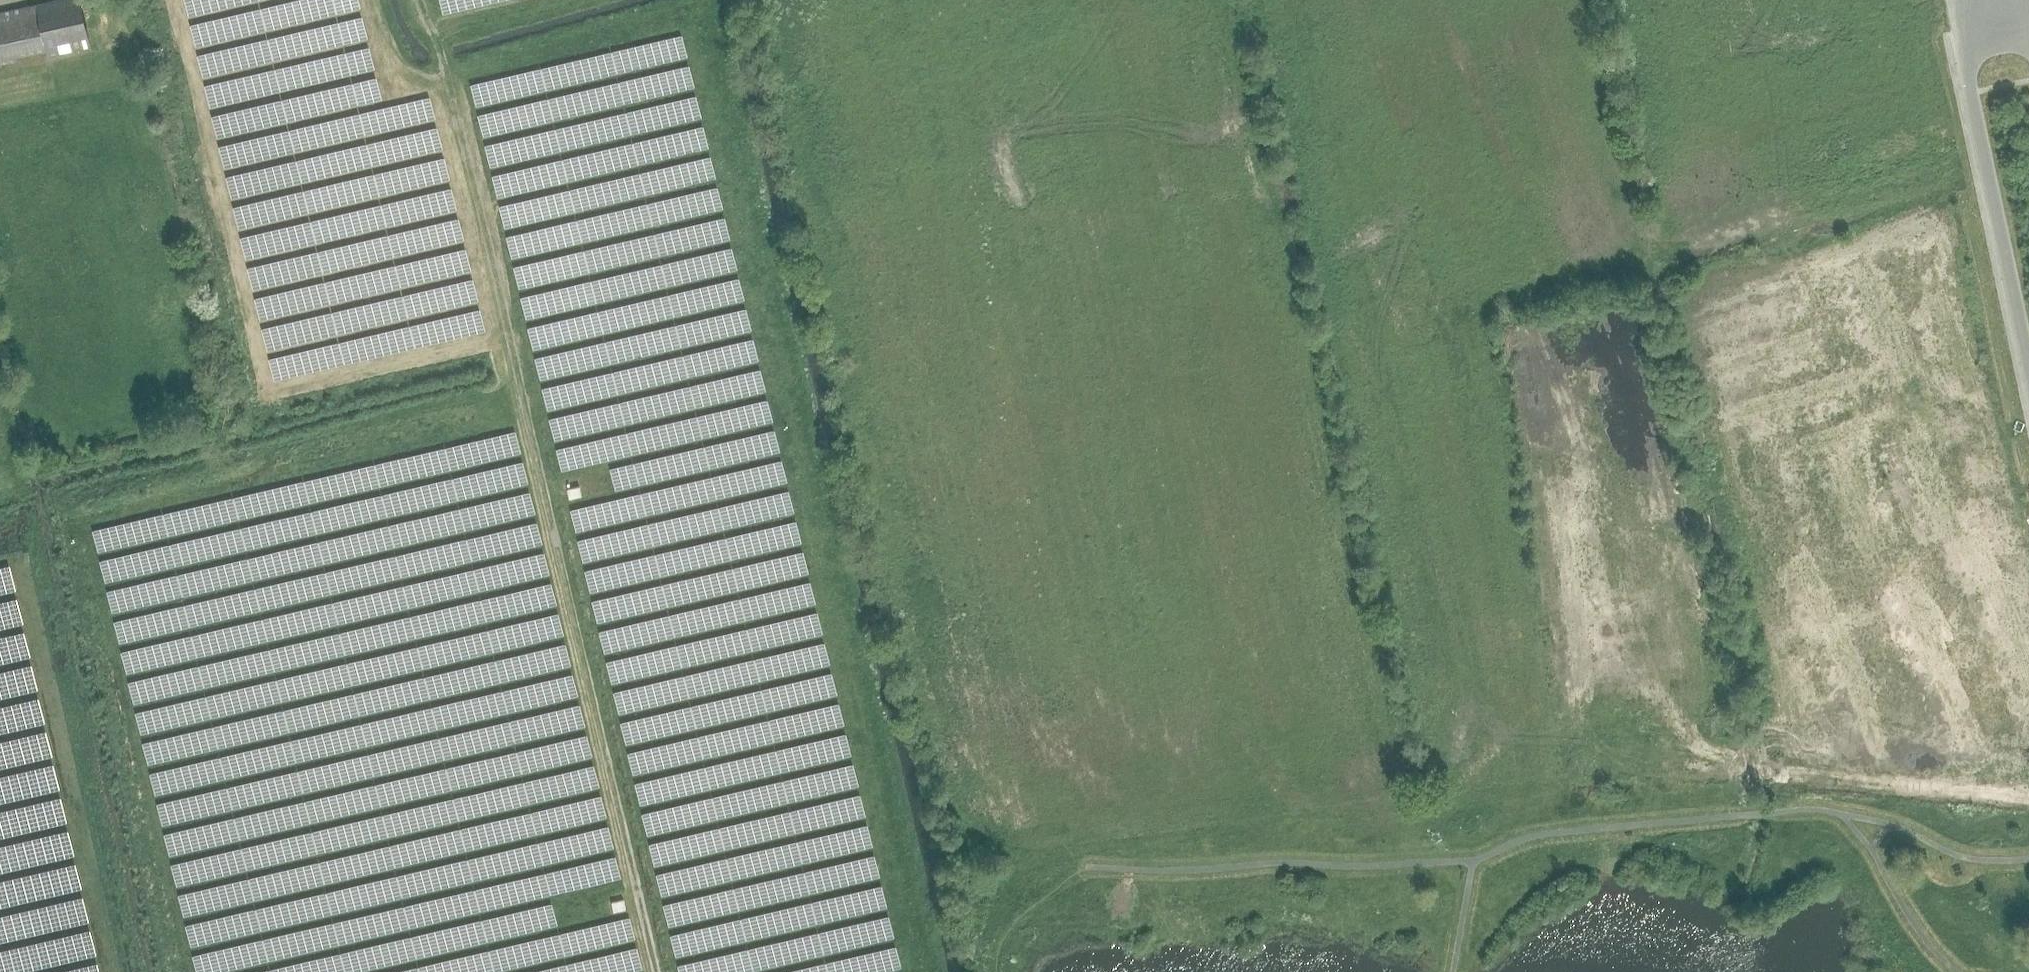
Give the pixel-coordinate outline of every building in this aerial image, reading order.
[(81,0),(59,0),(0,13),(0,64),(2,64),(1,62),(46,52),(47,57),(90,47),(81,0)] [(666,907),(685,971),(729,971),(710,958),(691,964),(683,957),(778,930),(765,920),(763,923),(755,918),(746,930),(739,925),(738,930),(732,925),(725,926),(723,918),(721,929),(716,928),(713,942),(706,921),(800,894),(794,890),(793,885),(799,877),(781,874),(666,907)] [(663,878),(663,894),(683,893),(682,877),(663,878)] [(734,961),(743,959),(721,954),(723,960),(732,958),(729,971),(737,971),(734,961)]
